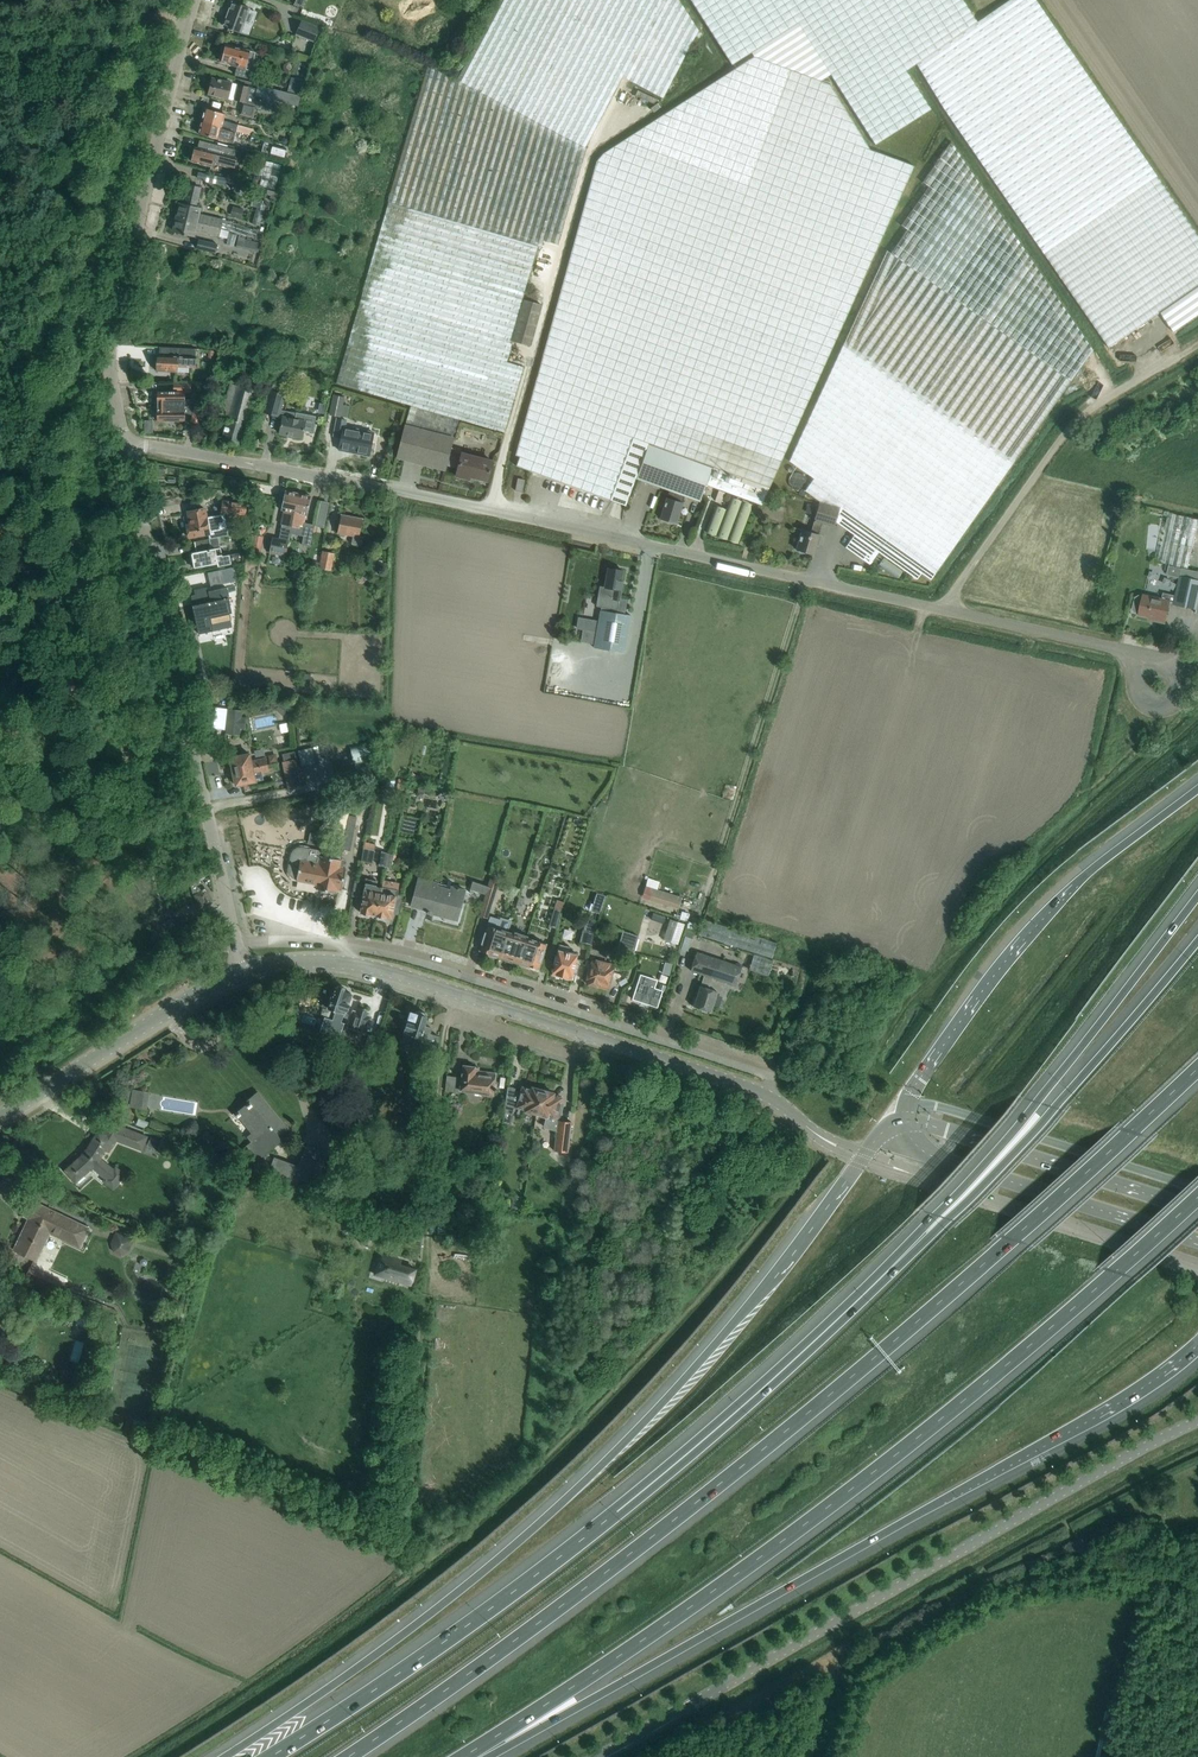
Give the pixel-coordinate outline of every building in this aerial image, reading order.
[(336,382),(411,404),(406,420),(455,434),(460,418),(505,431),(524,367),(507,362),(513,341),(530,346),(542,304),(522,298),(537,247),(541,248),(543,239),(559,243),(587,147),(586,147),(623,76),(663,97),(698,30),(679,0),(499,0),(457,79),(429,64),(336,382)] [(732,64),(752,52),(754,56),(819,80),(830,73),(875,144),(886,137),(932,110),(907,71),(917,64),(1101,338),(1108,348),(1159,312),(1172,331),(1197,314),(1197,236),(1035,0),(1011,0),(977,22),(963,0),(692,0),(732,64)] [(232,2),(223,26),(240,32),(249,8),(240,5),(241,3),(235,1),(234,3),(232,2)] [(295,34),(314,42),(320,27),(301,19),(295,34)] [(226,45),(222,62),(237,66),(235,74),(248,78),(250,69),(252,69),(253,64),(252,63),(255,52),(226,45)] [(597,160),(513,464),(625,505),(635,478),(669,490),(660,518),(676,523),(684,496),(699,502),(706,484),(762,505),(913,165),(869,148),(831,84),(819,80),(811,77),(754,56),(603,153),(597,160)] [(303,95),(306,81),(291,77),(287,93),(300,96),(300,94),(303,95)] [(259,84),(258,89),(239,84),(232,83),(212,78),(208,94),(228,99),(228,98),(244,102),(245,101),(255,103),(257,95),(298,104),(300,96),(287,93),(259,86),(260,84),(259,84)] [(248,106),(245,116),(255,119),(259,110),(248,106)] [(205,108),(201,121),(236,131),(251,135),(253,128),(238,124),(224,120),(226,113),(205,108)] [(233,143),(236,131),(201,121),(198,133),(233,143)] [(238,149),(228,147),(199,140),(197,148),(195,147),(191,161),(211,166),(212,163),(233,169),(238,149)] [(1092,350),(951,142),(923,182),(928,187),(901,225),(907,229),(890,253),(887,250),(789,461),(814,478),(805,490),(819,501),(811,533),(802,530),(796,550),(814,555),(820,534),(819,534),(822,524),(834,528),(836,522),(854,535),(845,547),(870,564),(878,552),(917,579),(921,572),(930,579),(1092,350)] [(267,154),(284,159),(287,148),(270,143),(267,154)] [(271,162),(263,187),(278,192),(286,167),(271,162)] [(236,180),(233,193),(243,195),(246,182),(236,180)] [(180,203),(176,217),(221,228),(223,219),(199,214),(200,208),(195,207),(200,187),(189,185),(186,199),(187,199),(185,205),(180,203)] [(236,208),(233,218),(243,221),(246,210),(236,208)] [(221,228),(176,217),(173,231),(182,233),(182,234),(184,234),(184,233),(193,235),(195,230),(219,236),(221,228)] [(239,238),(237,246),(259,251),(261,243),(239,238)] [(215,253),(217,244),(199,239),(197,248),(215,253)] [(196,348),(160,347),(159,355),(157,355),(156,370),(177,371),(177,366),(195,367),(196,348)] [(184,406),(184,392),(190,392),(190,383),(173,383),(173,391),(157,391),(157,406),(184,406)] [(231,383),(221,416),(228,418),(221,441),(239,446),(256,390),(231,383)] [(270,390),(263,412),(279,416),(285,395),(270,390)] [(333,395),(329,414),(340,416),(344,397),(333,395)] [(184,406),(157,406),(157,420),(184,420),(184,419),(184,412),(192,415),(191,419),(190,421),(198,423),(203,406),(195,406),(184,406)] [(296,413),(295,419),(282,416),(279,433),(302,437),(303,429),(312,431),(315,416),(296,413)] [(337,418),(334,432),(342,434),(341,438),(339,450),(348,452),(348,450),(369,454),(373,432),(345,427),(346,420),(337,418)] [(405,425),(397,457),(445,470),(446,465),(457,468),(455,476),(469,479),(469,476),(487,480),(492,461),(462,453),(461,456),(449,453),(453,437),(405,425)] [(518,478),(515,490),(522,492),(525,479),(518,478)] [(291,526),(298,493),(285,491),(281,510),(283,510),(280,524),(282,524),(279,538),(272,536),(269,552),(285,556),(290,533),(291,526)] [(310,496),(298,493),(291,526),(290,533),(302,536),(300,545),(310,547),(314,525),(305,523),(310,496)] [(223,501),(222,511),(246,513),(246,503),(223,501)] [(208,533),(210,538),(224,536),(220,516),(206,518),(205,508),(188,511),(190,525),(187,525),(187,527),(185,528),(186,535),(188,534),(189,537),(208,533)] [(1197,524),(1197,519),(1169,512),(1158,561),(1182,566),(1188,568),(1197,524)] [(362,518),(341,514),(337,533),(353,536),(352,542),(361,544),(362,537),(359,536),(362,518)] [(249,534),(246,550),(255,552),(256,543),(254,543),(255,535),(249,534)] [(196,551),(191,552),(194,567),(217,563),(218,566),(238,562),(239,552),(222,556),(220,547),(218,537),(210,539),(194,542),(196,551)] [(321,562),(320,567),(331,570),(334,553),(323,551),(321,562)] [(904,581),(908,573),(886,561),(882,569),(904,581)] [(1188,568),(1182,566),(1182,569),(1169,566),(1167,573),(1168,575),(1169,576),(1173,580),(1177,577),(1180,578),(1176,595),(1171,594),(1169,601),(1174,603),(1197,609),(1196,613),(1197,614),(1197,570),(1188,568)] [(631,615),(623,614),(625,600),(619,599),(623,580),(621,580),(623,570),(608,567),(605,587),(599,586),(596,606),(603,607),(603,610),(600,610),(594,647),(624,653),(631,615)] [(192,605),(198,634),(232,626),(229,613),(232,612),(228,597),(229,597),(226,587),(208,591),(191,595),(193,605),(192,605)] [(1165,622),(1169,601),(1171,594),(1163,592),(1162,598),(1143,594),(1143,596),(1138,595),(1135,596),(1132,609),(1135,611),(1139,612),(1139,614),(1156,618),(1155,620),(1165,622)] [(282,715),(289,709),(283,703),(276,709),(282,715)] [(241,711),(230,709),(227,733),(239,735),(240,727),(238,727),(239,718),(241,718),(241,711)] [(372,743),(350,747),(353,763),(375,759),(372,743)] [(294,751),(282,754),(283,761),(295,758),(294,751)] [(233,771),(267,764),(266,757),(251,761),(249,753),(230,757),(233,771)] [(295,758),(283,761),(285,768),(297,765),(295,758)] [(269,770),(267,764),(233,771),(236,785),(255,782),(254,774),(269,770)] [(385,785),(394,787),(395,781),(386,779),(385,785)] [(373,783),(363,785),(360,800),(370,801),(373,783)] [(430,810),(429,820),(439,821),(440,810),(430,810)] [(313,834),(311,846),(322,848),(324,836),(313,834)] [(362,860),(373,862),(376,843),(365,841),(362,860)] [(290,875),(293,877),(296,879),(296,880),(323,885),(322,890),(336,893),(336,889),(338,889),(340,890),(341,890),(346,868),(339,866),(341,854),(309,848),(309,849),(303,847),(299,847),(295,849),(292,852),(291,855),(289,867),(289,871),(290,875)] [(385,866),(387,853),(382,851),(379,865),(385,866)] [(394,855),(387,853),(385,866),(391,867),(394,855)] [(587,854),(584,862),(594,865),(597,857),(587,854)] [(418,878),(411,906),(427,910),(426,917),(432,918),(432,920),(459,927),(462,916),(458,914),(465,890),(418,878)] [(204,905),(209,902),(208,899),(210,898),(204,886),(202,887),(197,879),(190,883),(195,894),(200,903),(202,902),(204,905)] [(366,879),(360,912),(361,912),(363,915),(367,916),(370,914),(376,915),(380,893),(381,893),(382,888),(376,887),(377,881),(366,879)] [(490,879),(488,886),(485,894),(483,904),(479,916),(487,918),(498,882),(490,879)] [(485,894),(488,886),(472,881),(470,888),(485,894)] [(398,891),(382,888),(381,893),(380,893),(376,915),(378,918),(382,919),(385,917),(391,918),(392,914),(399,915),(404,897),(397,896),(398,891)] [(682,897),(653,889),(650,900),(679,909),(682,897)] [(595,913),(604,916),(610,898),(601,895),(595,913)] [(561,910),(554,908),(548,926),(557,928),(561,910)] [(487,925),(479,950),(500,957),(508,932),(511,921),(501,917),(497,928),(487,925)] [(667,942),(682,946),(689,926),(674,921),(667,942)] [(708,924),(703,937),(774,959),(778,945),(708,924)] [(591,945),(594,933),(583,930),(580,942),(591,945)] [(638,936),(623,930),(619,944),(626,946),(625,950),(634,952),(638,936)] [(518,963),(526,938),(527,936),(515,932),(514,934),(508,932),(500,957),(518,963)] [(546,944),(526,938),(518,963),(538,969),(546,944)] [(559,944),(552,973),(571,977),(572,973),(576,974),(580,960),(576,959),(577,954),(569,952),(570,947),(559,944)] [(595,950),(586,983),(598,986),(598,985),(608,987),(613,964),(599,960),(602,951),(595,950)] [(704,975),(693,1006),(710,1012),(717,991),(709,988),(712,977),(736,985),(742,967),(696,952),(690,970),(704,975)] [(753,954),(748,970),(769,976),(774,961),(753,954)] [(665,962),(662,973),(669,975),(672,964),(665,962)] [(640,974),(632,999),(657,1007),(662,990),(654,988),(657,980),(640,974)] [(349,999),(351,993),(345,991),(346,990),(344,987),(338,985),(335,987),(332,996),(331,996),(326,995),(322,1006),(326,1007),(326,1008),(334,1011),(328,1030),(340,1034),(343,1023),(340,1022),(342,1017),(344,1013),(349,999)] [(368,1012),(357,1009),(357,1012),(353,1010),(347,1027),(365,1033),(371,1016),(367,1015),(368,1012)] [(415,1013),(410,1011),(403,1032),(418,1037),(415,1046),(416,1048),(423,1050),(422,1053),(436,1057),(438,1036),(429,1034),(431,1028),(424,1025),(427,1015),(425,1012),(419,1011),(416,1012),(415,1013)] [(446,1084),(445,1090),(460,1092),(460,1090),(492,1094),(493,1090),(495,1090),(496,1082),(494,1082),(495,1073),(478,1071),(478,1067),(463,1065),(461,1078),(453,1077),(452,1084),(446,1084)] [(539,1116),(545,1090),(531,1087),(531,1089),(525,1087),(525,1090),(522,1089),(521,1092),(515,1090),(516,1089),(507,1087),(507,1088),(502,1122),(510,1124),(514,1107),(529,1110),(528,1113),(539,1116)] [(132,1089),(130,1107),(147,1109),(149,1092),(132,1089)] [(559,1118),(563,1103),(560,1103),(561,1099),(557,1099),(558,1096),(553,1095),(553,1093),(545,1090),(539,1116),(545,1118),(546,1115),(559,1118)] [(250,1103),(236,1115),(252,1135),(249,1137),(263,1153),(280,1139),(277,1134),(286,1127),(258,1094),(248,1101),(250,1103)] [(136,1125),(146,1129),(149,1122),(138,1118),(136,1125)] [(571,1122),(562,1122),(557,1121),(554,1151),(568,1152),(571,1122)] [(110,1122),(107,1128),(103,1133),(98,1130),(86,1150),(82,1155),(65,1170),(75,1182),(92,1166),(106,1178),(104,1181),(112,1188),(124,1174),(115,1167),(113,1169),(100,1158),(104,1150),(108,1152),(112,1147),(106,1143),(109,1138),(115,1141),(116,1140),(138,1148),(143,1135),(110,1122)] [(270,1173),(313,1188),(325,1153),(307,1146),(300,1167),(275,1159),(270,1173)] [(24,1229),(14,1250),(34,1260),(49,1228),(81,1243),(88,1228),(30,1200),(23,1215),(31,1219),(26,1230),(24,1229)] [(116,1232),(111,1243),(114,1251),(121,1254),(128,1251),(133,1239),(116,1232)] [(409,1286),(414,1271),(391,1263),(392,1259),(379,1255),(372,1275),(409,1286)] [(30,1267),(26,1276),(62,1292),(65,1283),(30,1267)]
